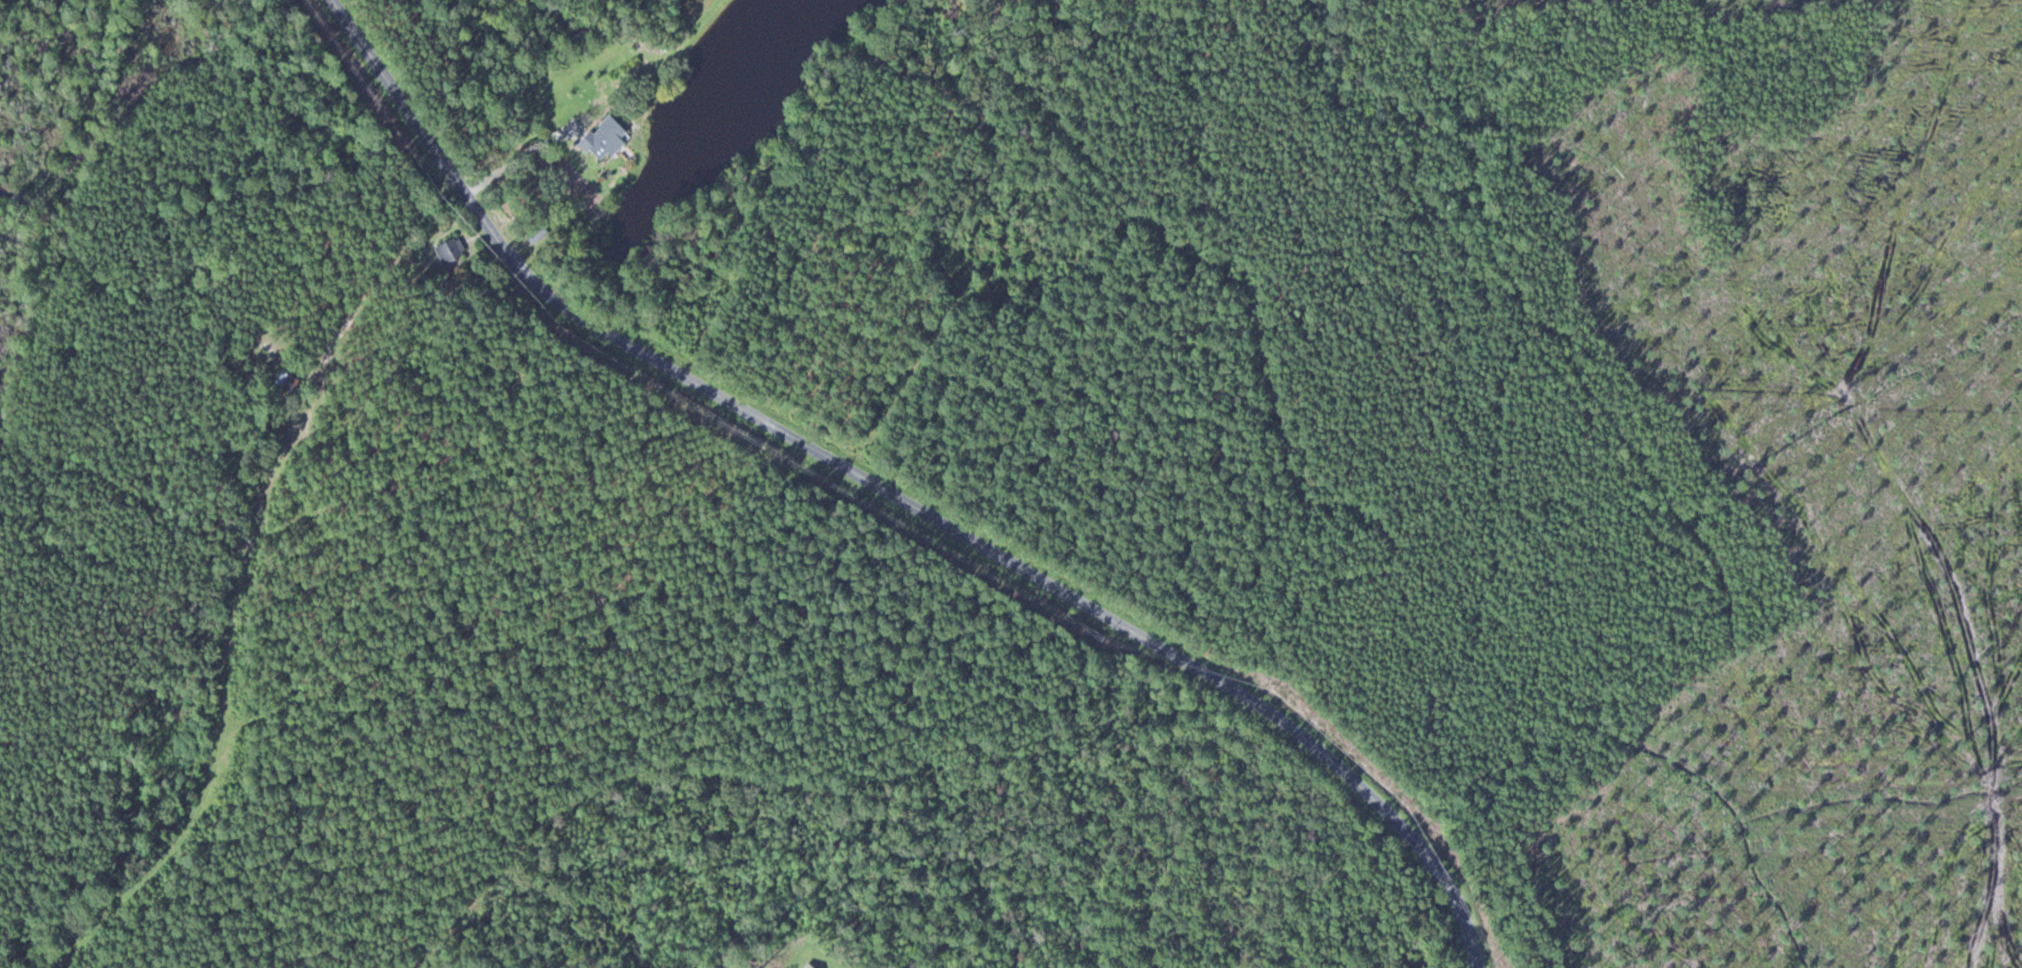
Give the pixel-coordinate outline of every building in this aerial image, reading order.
[(623,131),(605,113),(576,143),(593,161),(623,131)] [(464,252),(453,235),(432,248),(443,265),(464,252)] [(291,392),(298,380),(281,370),(274,383),(291,392)]
